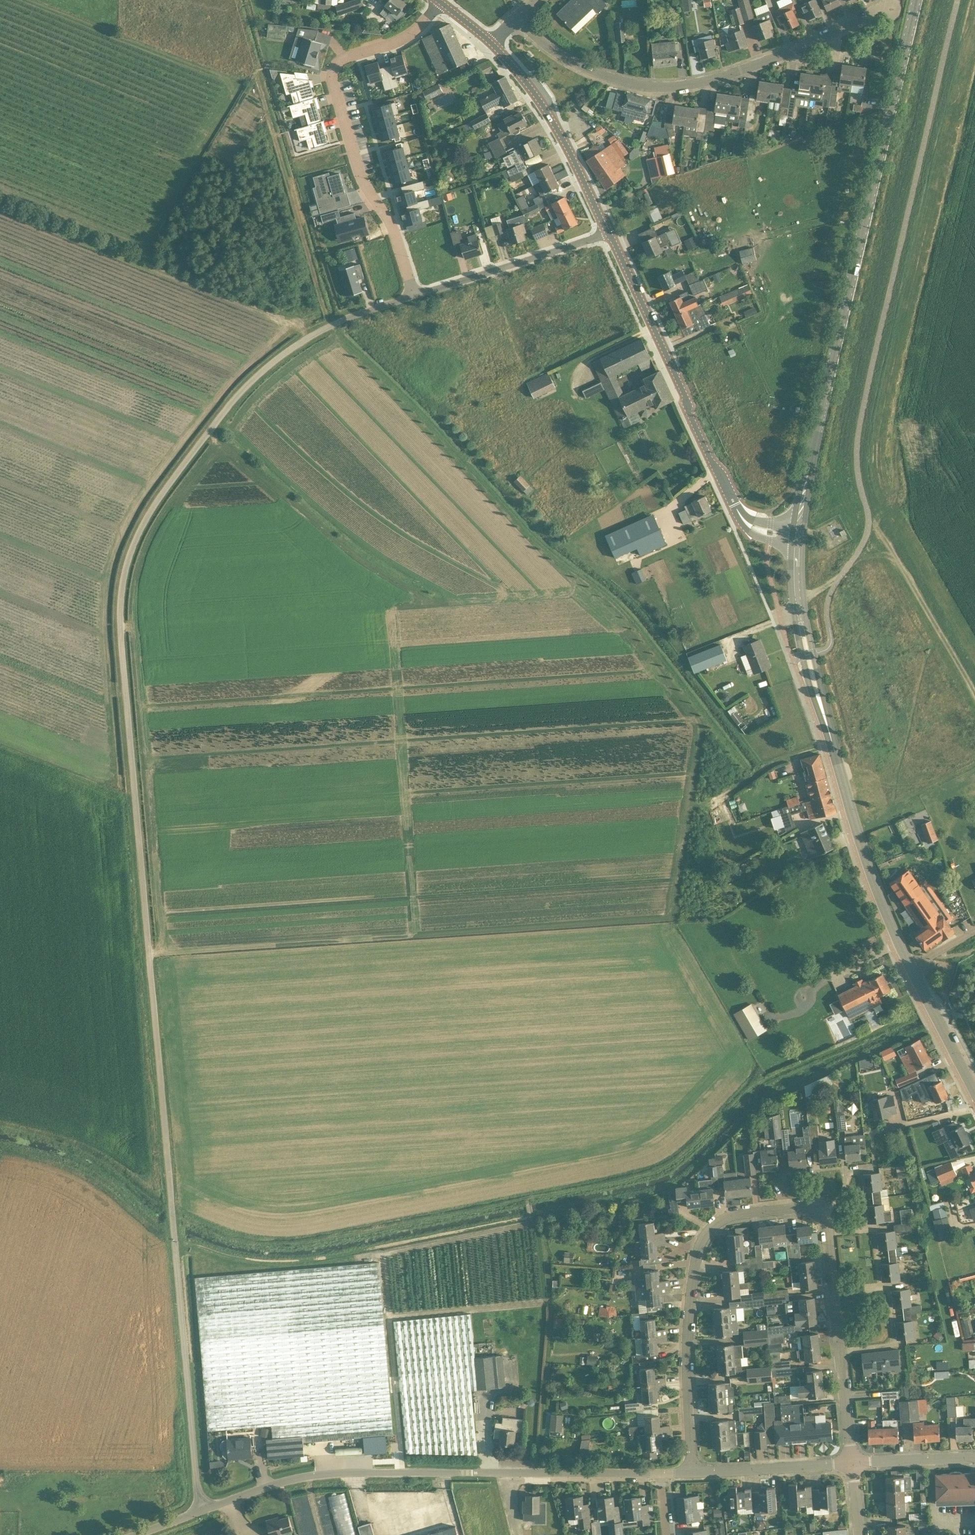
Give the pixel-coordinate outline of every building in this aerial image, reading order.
[(336,6),(339,16),(364,7),(361,0),(353,0),(336,6)] [(406,4),(405,3),(406,1),(404,0),(390,0),(386,5),(387,6),(381,14),(387,18),(390,14),(397,19),(397,20),(406,13),(405,13),(401,10),(406,4)] [(593,8),(598,13),(607,5),(603,0),(572,0),(569,3),(570,4),(566,8),(565,7),(558,13),(572,29),(593,8)] [(743,21),(755,18),(749,0),(738,0),(740,7),(743,21)] [(808,20),(822,13),(816,0),(812,0),(810,1),(809,0),(793,0),(793,2),(794,3),(796,8),(801,5),(808,20)] [(827,11),(841,4),(839,0),(822,0),(827,11)] [(787,30),(799,24),(792,10),(796,8),(794,3),(793,2),(775,10),(778,16),(781,24),(784,23),(787,30)] [(736,25),(744,23),(743,21),(740,7),(732,10),(736,25)] [(771,22),(774,20),(770,10),(759,14),(760,17),(754,19),(757,25),(754,26),(759,40),(773,35),(770,29),(773,28),(771,22)] [(624,22),(623,22),(616,22),(615,22),(617,43),(626,42),(624,22)] [(439,75),(468,62),(450,23),(432,32),(441,50),(430,55),(439,75)] [(684,36),(682,23),(674,24),(677,37),(684,36)] [(311,67),(312,65),(315,66),(322,42),(316,40),(319,30),(299,28),(294,44),(301,46),(297,61),(306,64),(305,66),(311,67)] [(727,44),(729,51),(747,45),(742,29),(727,34),(730,42),(727,44)] [(715,48),(713,39),(712,34),(692,40),(695,52),(700,51),(702,59),(716,55),(714,48),(715,48)] [(652,44),(655,66),(677,64),(676,51),(675,44),(675,41),(652,44)] [(392,65),(386,67),(393,88),(399,86),(396,75),(408,72),(403,55),(390,59),(392,65)] [(393,88),(386,67),(380,68),(379,62),(366,66),(371,83),(382,79),(386,90),(393,88)] [(840,83),(852,84),(855,66),(843,64),(840,83)] [(867,68),(855,66),(852,84),(865,86),(867,68)] [(801,73),(799,85),(792,84),(792,89),(790,101),(789,107),(795,108),(797,97),(810,99),(813,74),(812,74),(813,72),(807,72),(807,73),(801,73)] [(301,102),(318,97),(317,97),(315,97),(310,80),(313,81),(313,80),(297,78),(296,74),(281,73),(287,94),(298,91),(301,102)] [(829,106),(829,105),(832,85),(825,84),(826,76),(813,74),(810,99),(824,101),(823,106),(829,106)] [(518,100),(507,78),(506,76),(492,83),(497,92),(492,94),(491,94),(481,99),(481,100),(480,100),(485,111),(502,102),(504,107),(518,100)] [(757,99),(769,101),(772,83),(760,81),(757,99)] [(423,91),(424,93),(427,98),(428,100),(444,92),(441,87),(439,83),(423,91)] [(784,84),(772,83),(769,101),(768,110),(782,112),(782,114),(788,115),(789,107),(790,101),(792,89),(784,88),(784,84)] [(836,106),(838,90),(838,86),(832,85),(829,105),(836,106)] [(617,92),(613,109),(622,111),(621,115),(644,122),(647,113),(653,115),(655,108),(649,107),(651,98),(628,92),(627,95),(617,92)] [(728,113),(730,95),(718,93),(716,101),(709,100),(707,114),(705,129),(714,130),(715,123),(716,115),(727,117),(728,113)] [(745,127),(746,121),(748,108),(741,107),(742,97),(730,95),(728,113),(739,115),(739,119),(740,119),(739,127),(745,128),(745,127)] [(309,125),(324,121),(324,120),(322,121),(315,98),(318,98),(318,97),(301,102),(288,106),(289,107),(291,106),(294,118),(306,114),(309,125)] [(746,121),(754,122),(757,103),(749,102),(748,108),(746,121)] [(377,119),(394,114),(391,103),(374,108),(377,119)] [(585,104),(582,108),(587,112),(590,108),(585,104)] [(667,113),(665,123),(665,128),(667,128),(669,137),(676,135),(674,128),(675,124),(686,125),(688,107),(676,105),(674,114),(667,113)] [(695,108),(688,107),(686,125),(697,127),(696,131),(698,131),(697,139),(704,140),(704,135),(705,135),(705,129),(707,114),(699,113),(700,109),(695,108)] [(519,129),(520,129),(522,128),(521,127),(527,124),(527,125),(528,124),(521,112),(513,117),(513,115),(504,119),(505,120),(497,124),(501,131),(498,133),(500,137),(489,143),(496,158),(507,152),(500,139),(513,132),(514,133),(516,134),(519,132),(520,130),(519,129)] [(471,121),(475,129),(491,121),(487,113),(471,121)] [(394,114),(377,119),(380,130),(397,125),(394,114)] [(325,121),(324,121),(309,125),(295,129),(295,130),(297,130),(301,141),(313,137),(316,147),(314,148),(314,149),(331,144),(331,143),(328,143),(322,122),(325,121)] [(400,136),(397,125),(380,130),(383,141),(395,137),(400,136)] [(648,132),(647,135),(670,138),(669,137),(667,128),(665,128),(661,127),(651,126),(648,132)] [(611,144),(618,139),(614,135),(608,139),(611,144)] [(525,160),(543,151),(536,138),(522,144),(523,146),(515,149),(516,151),(511,154),(517,166),(504,172),(506,176),(510,174),(510,176),(522,170),(530,166),(528,167),(525,160)] [(733,152),(742,153),(743,143),(734,142),(733,152)] [(625,165),(612,144),(605,149),(605,148),(601,151),(597,145),(584,154),(588,160),(587,160),(607,189),(626,176),(623,171),(621,172),(619,169),(625,165)] [(656,156),(661,176),(674,172),(670,153),(668,144),(654,147),(656,156)] [(389,162),(406,158),(403,147),(398,148),(386,151),(389,162)] [(409,168),(406,158),(389,162),(391,173),(409,168)] [(535,171),(540,182),(554,175),(549,164),(535,171)] [(530,166),(522,170),(510,176),(513,182),(524,176),(533,172),(530,166)] [(409,168),(391,173),(394,184),(412,179),(409,168)] [(339,173),(329,176),(328,173),(312,177),(315,187),(319,186),(322,196),(318,198),(323,213),(338,209),(334,197),(345,193),(339,173)] [(491,178),(494,185),(503,182),(500,175),(491,178)] [(547,199),(544,194),(560,186),(554,175),(540,182),(536,184),(541,195),(535,198),(538,203),(547,199)] [(401,207),(429,200),(429,199),(418,202),(415,191),(426,188),(425,187),(424,181),(402,187),(403,193),(397,195),(401,207)] [(451,193),(443,195),(445,201),(453,199),(451,193)] [(441,196),(429,199),(429,200),(431,206),(443,203),(441,196)] [(523,196),(517,199),(523,210),(529,207),(523,196)] [(559,216),(572,210),(565,197),(553,203),(546,207),(548,212),(550,211),(554,219),(559,216)] [(429,200),(401,207),(401,208),(407,206),(408,211),(402,213),(406,226),(423,221),(420,209),(431,206),(429,200)] [(540,209),(538,203),(522,211),(523,211),(525,215),(525,217),(541,210),(540,209)] [(578,223),(572,210),(559,216),(563,224),(556,227),(559,233),(578,223)] [(357,211),(340,216),(342,223),(344,222),(349,237),(356,234),(355,232),(362,230),(363,232),(370,230),(366,215),(359,217),(357,211)] [(652,216),(655,222),(663,218),(660,213),(652,216)] [(510,228),(507,229),(512,244),(526,239),(524,233),(526,232),(524,225),(528,223),(525,217),(525,215),(507,220),(510,228)] [(502,222),(493,224),(497,235),(505,233),(502,222)] [(549,234),(544,223),(531,228),(536,240),(549,234)] [(461,242),(460,239),(463,238),(461,229),(450,232),(454,245),(461,242)] [(643,242),(650,257),(662,251),(669,248),(666,241),(669,240),(665,232),(643,242)] [(461,244),(466,258),(482,253),(476,234),(468,237),(470,242),(461,244)] [(699,246),(699,245),(695,238),(694,236),(684,241),(689,250),(699,246)] [(739,250),(743,264),(757,260),(753,247),(739,250)] [(362,292),(363,292),(362,291),(359,279),(365,278),(360,264),(355,265),(354,265),(354,266),(341,270),(341,269),(340,269),(340,270),(348,296),(349,296),(362,292)] [(696,271),(686,275),(684,271),(672,276),(670,271),(659,276),(665,290),(676,285),(675,283),(687,278),(690,285),(700,281),(696,271)] [(703,288),(700,281),(690,285),(694,295),(704,291),(703,288)] [(734,291),(738,299),(753,293),(749,284),(734,291)] [(670,301),(676,315),(701,304),(699,305),(695,297),(691,298),(688,291),(680,295),(681,296),(670,301)] [(711,325),(701,304),(676,315),(682,329),(694,324),(697,331),(711,325)] [(593,363),(601,380),(602,380),(602,381),(615,375),(639,364),(642,370),(645,369),(655,364),(642,338),(601,359),(593,363)] [(625,394),(620,396),(611,400),(620,420),(621,420),(625,428),(641,420),(638,411),(654,404),(656,409),(674,400),(660,370),(641,379),(644,385),(625,394)] [(549,373),(528,383),(535,398),(556,388),(549,373)] [(642,418),(652,414),(649,408),(640,411),(642,418)] [(521,476),(515,481),(524,491),(530,485),(521,476)] [(692,501),(693,502),(685,506),(686,509),(679,513),(684,524),(691,521),(691,519),(699,515),(699,516),(712,510),(705,495),(692,501)] [(650,516),(605,537),(616,559),(637,549),(641,556),(667,544),(660,529),(656,531),(650,516)] [(641,569),(632,573),(637,584),(646,580),(641,569)] [(765,655),(759,640),(744,646),(755,673),(770,667),(770,666),(769,666),(765,655)] [(720,665),(728,662),(722,645),(689,658),(695,673),(714,665),(720,663),(720,665)] [(730,715),(738,725),(743,720),(736,711),(730,715)] [(807,783),(812,800),(832,794),(827,777),(826,777),(820,754),(802,759),(808,782),(807,783)] [(810,818),(837,812),(832,794),(812,800),(800,803),(789,807),(792,814),(808,809),(810,818)] [(800,803),(799,801),(798,796),(787,800),(789,807),(800,803)] [(937,839),(931,821),(922,824),(929,842),(937,839)] [(794,822),(784,825),(786,832),(796,826),(794,822)] [(811,857),(826,851),(826,852),(828,851),(828,850),(834,848),(823,822),(801,832),(811,857)] [(943,939),(954,931),(942,914),(940,915),(908,870),(890,883),(912,913),(923,928),(915,934),(926,949),(942,938),(943,939)] [(935,892),(941,889),(933,875),(928,878),(935,892)] [(882,1002),(879,996),(891,990),(882,974),(865,982),(863,978),(854,983),(856,987),(838,995),(850,1018),(882,1002)] [(836,1013),(845,1009),(839,999),(831,1003),(836,1013)] [(749,1039),(766,1030),(751,1004),(734,1013),(749,1039)] [(917,1069),(932,1062),(920,1039),(905,1046),(898,1050),(909,1073),(917,1069)] [(882,1050),(886,1059),(898,1054),(895,1045),(882,1050)] [(861,1068),(874,1066),(872,1057),(860,1059),(861,1068)] [(846,1082),(856,1080),(854,1067),(844,1069),(846,1082)] [(913,1082),(909,1073),(896,1079),(899,1087),(913,1082)] [(819,1079),(820,1089),(831,1085),(833,1085),(832,1074),(830,1074),(819,1079)] [(949,1097),(941,1081),(924,1089),(920,1080),(911,1084),(920,1104),(934,1097),(937,1103),(949,1097)] [(872,1099),(876,1118),(886,1116),(885,1114),(889,1114),(889,1115),(890,1115),(890,1113),(897,1112),(893,1096),(886,1097),(886,1096),(872,1099)] [(782,1129),(781,1128),(779,1113),(777,1106),(771,1107),(772,1114),(772,1115),(767,1116),(770,1139),(782,1137),(782,1129)] [(837,1134),(834,1110),(827,1111),(829,1135),(837,1134)] [(836,1111),(836,1114),(838,1131),(847,1130),(845,1113),(844,1113),(844,1111),(837,1111),(836,1111)] [(850,1114),(851,1130),(860,1130),(859,1114),(850,1114)] [(969,1142),(971,1142),(963,1126),(958,1128),(954,1121),(940,1128),(946,1141),(944,1142),(952,1159),(962,1154),(962,1155),(973,1150),(969,1142)] [(817,1124),(809,1125),(811,1142),(819,1142),(817,1124)] [(797,1150),(789,1151),(791,1167),(807,1165),(805,1152),(811,1152),(810,1142),(811,1142),(809,1125),(803,1126),(804,1136),(795,1137),(797,1150)] [(845,1145),(847,1160),(861,1158),(860,1153),(866,1152),(865,1142),(865,1139),(864,1135),(865,1135),(865,1134),(850,1136),(850,1135),(844,1136),(845,1145)] [(819,1149),(821,1163),(837,1161),(836,1147),(835,1147),(835,1139),(819,1140),(820,1149),(819,1149)] [(768,1149),(761,1150),(754,1151),(756,1173),(764,1172),(763,1170),(779,1168),(777,1154),(776,1149),(768,1150),(768,1149)] [(756,1173),(754,1151),(754,1152),(744,1153),(746,1174),(756,1173)] [(723,1155),(715,1156),(716,1157),(716,1164),(724,1163),(723,1155)] [(957,1174),(951,1161),(935,1168),(935,1170),(939,1179),(940,1181),(957,1174)] [(974,1186),(974,1171),(974,1172),(971,1164),(962,1168),(966,1178),(970,1177),(974,1187),(974,1186)] [(939,1179),(935,1170),(927,1173),(931,1183),(939,1179)] [(869,1198),(883,1197),(888,1196),(887,1189),(882,1189),(880,1172),(863,1174),(865,1191),(873,1190),(874,1197),(869,1198)] [(712,1188),(712,1180),(711,1178),(698,1180),(699,1189),(701,1205),(714,1204),(713,1188),(712,1188)] [(750,1178),(737,1179),(739,1195),(752,1193),(750,1178)] [(727,1197),(739,1195),(737,1179),(724,1181),(727,1197)] [(699,1189),(688,1191),(687,1186),(676,1187),(677,1201),(688,1199),(689,1207),(701,1205),(699,1189)] [(891,1210),(884,1211),(883,1197),(869,1198),(869,1199),(874,1198),(874,1205),(867,1206),(868,1223),(886,1221),(885,1220),(892,1220),(891,1210)] [(945,1206),(933,1209),(933,1210),(936,1219),(947,1216),(945,1206)] [(902,1223),(912,1222),(911,1208),(900,1210),(902,1223)] [(917,1221),(912,1222),(902,1223),(903,1231),(918,1229),(917,1221)] [(641,1240),(665,1238),(665,1232),(655,1233),(654,1222),(639,1223),(641,1240)] [(785,1224),(772,1225),(774,1246),(783,1245),(785,1246),(787,1246),(788,1258),(795,1257),(792,1234),(786,1234),(785,1224)] [(761,1243),(762,1244),(755,1245),(756,1257),(763,1256),(762,1247),(774,1246),(772,1225),(759,1227),(761,1243)] [(798,1233),(792,1234),(795,1257),(800,1257),(801,1257),(800,1245),(799,1242),(812,1241),(811,1225),(798,1226),(798,1233)] [(950,1226),(938,1229),(941,1239),(952,1236),(950,1226)] [(727,1235),(728,1248),(744,1246),(743,1234),(748,1233),(748,1227),(736,1228),(736,1234),(727,1235)] [(585,1239),(589,1233),(583,1228),(579,1234),(585,1239)] [(884,1256),(896,1255),(895,1255),(902,1254),(901,1246),(896,1247),(894,1230),(878,1232),(880,1250),(889,1248),(890,1255),(884,1256)] [(643,1257),(657,1256),(656,1245),(666,1244),(665,1238),(641,1240),(643,1257)] [(729,1261),(737,1260),(745,1259),(744,1246),(728,1248),(729,1261)] [(881,1264),(883,1281),(900,1280),(898,1262),(896,1262),(896,1255),(884,1256),(884,1257),(890,1256),(890,1263),(881,1264)] [(798,1262),(798,1263),(789,1264),(789,1265),(790,1265),(792,1276),(816,1273),(815,1261),(798,1262)] [(393,1434),(378,1262),(195,1278),(208,1430),(272,1425),(273,1439),(266,1440),(268,1459),(304,1456),(303,1441),(363,1436),(365,1453),(387,1451),(385,1434),(393,1434)] [(659,1270),(659,1269),(656,1270),(655,1263),(644,1264),(644,1269),(644,1271),(645,1278),(634,1280),(635,1289),(670,1286),(670,1280),(660,1281),(659,1270)] [(724,1285),(740,1283),(738,1270),(723,1271),(724,1285)] [(817,1286),(816,1273),(792,1276),(792,1277),(792,1281),(792,1282),(801,1281),(802,1288),(817,1286)] [(960,1284),(956,1280),(951,1285),(955,1289),(960,1284)] [(724,1297),(741,1296),(741,1294),(740,1289),(748,1288),(748,1282),(740,1283),(724,1285),(724,1297)] [(671,1291),(670,1286),(635,1289),(636,1299),(647,1298),(648,1305),(662,1304),(662,1303),(661,1292),(671,1291)] [(912,1313),(911,1306),(909,1288),(892,1290),(894,1308),(903,1307),(904,1313),(898,1314),(912,1313)] [(765,1291),(765,1298),(789,1295),(788,1289),(765,1291)] [(765,1298),(765,1291),(752,1292),(752,1293),(753,1299),(765,1298)] [(765,1298),(766,1305),(789,1302),(789,1295),(765,1298)] [(753,1299),(743,1301),(743,1307),(766,1305),(765,1298),(753,1299)] [(816,1310),(814,1298),(800,1299),(794,1300),(795,1306),(794,1306),(795,1312),(816,1310)] [(598,1307),(599,1315),(618,1315),(617,1306),(598,1307)] [(776,1314),(775,1306),(767,1307),(768,1315),(776,1314)] [(730,1307),(714,1308),(715,1322),(737,1320),(736,1308),(730,1308),(730,1307)] [(803,1325),(817,1323),(816,1310),(795,1312),(796,1319),(797,1325),(803,1324),(803,1325)] [(642,1337),(667,1334),(666,1329),(656,1330),(655,1319),(655,1318),(648,1319),(648,1312),(640,1313),(641,1329),(633,1329),(634,1338),(635,1338),(642,1337)] [(478,1454),(472,1390),(506,1386),(503,1355),(475,1357),(471,1313),(394,1321),(407,1453),(478,1454)] [(915,1337),(913,1320),(912,1313),(898,1314),(898,1315),(904,1314),(905,1321),(896,1322),(898,1339),(915,1337)] [(958,1319),(952,1320),(954,1336),(961,1335),(958,1319)] [(732,1334),(738,1333),(737,1320),(715,1322),(716,1336),(732,1334)] [(769,1336),(784,1333),(783,1324),(768,1326),(769,1336)] [(744,1330),(745,1338),(769,1336),(768,1326),(767,1326),(767,1328),(744,1330)] [(942,1335),(938,1331),(934,1335),(938,1339),(939,1338),(941,1340),(944,1337),(942,1335)] [(770,1343),(785,1342),(784,1333),(769,1336),(770,1343)] [(799,1348),(819,1346),(818,1333),(804,1335),(798,1336),(798,1342),(799,1348)] [(667,1334),(642,1337),(643,1354),(659,1353),(659,1352),(658,1352),(657,1341),(667,1340),(667,1334)] [(746,1346),(770,1343),(769,1336),(745,1338),(746,1346)] [(962,1342),(963,1350),(974,1349),(974,1342),(962,1342)] [(771,1352),(780,1350),(779,1343),(770,1344),(771,1352)] [(742,1344),(733,1345),(733,1344),(717,1346),(719,1359),(741,1357),(743,1357),(742,1344)] [(807,1360),(821,1359),(819,1346),(799,1348),(800,1355),(800,1361),(807,1360)] [(901,1370),(899,1349),(887,1350),(889,1369),(895,1368),(895,1371),(901,1370)] [(886,1351),(875,1352),(877,1370),(883,1370),(883,1372),(888,1372),(889,1372),(889,1369),(887,1350),(886,1350),(886,1351)] [(770,1352),(771,1366),(771,1370),(790,1367),(790,1359),(781,1360),(780,1351),(770,1352)] [(862,1353),(864,1374),(870,1374),(870,1371),(877,1370),(875,1352),(875,1351),(874,1351),(874,1352),(862,1353)] [(643,1354),(636,1354),(632,1355),(633,1362),(640,1362),(644,1361),(643,1354)] [(596,1365),(597,1358),(588,1357),(587,1365),(596,1365)] [(735,1372),(735,1371),(742,1370),(741,1357),(719,1359),(720,1373),(735,1372)] [(658,1359),(644,1361),(640,1362),(640,1368),(642,1385),(666,1383),(666,1377),(656,1378),(655,1367),(655,1366),(654,1366),(653,1360),(658,1360),(658,1359)] [(748,1368),(748,1375),(772,1373),(771,1370),(771,1366),(748,1368)] [(772,1373),(772,1376),(775,1376),(795,1374),(794,1367),(790,1367),(771,1370),(772,1373)] [(823,1382),(822,1370),(806,1371),(807,1379),(800,1380),(800,1385),(825,1382),(823,1382)] [(766,1381),(767,1386),(773,1386),(772,1376),(772,1373),(748,1375),(749,1383),(766,1381)] [(731,1382),(709,1384),(710,1398),(726,1396),(726,1389),(731,1388),(731,1382)] [(825,1382),(800,1385),(798,1385),(799,1397),(809,1395),(809,1397),(825,1395),(824,1383),(825,1382)] [(643,1402),(658,1401),(658,1400),(657,1389),(667,1388),(666,1383),(642,1385),(643,1402)] [(781,1405),(791,1404),(790,1394),(776,1396),(775,1387),(773,1387),(774,1391),(775,1402),(781,1402),(781,1405)] [(891,1398),(891,1402),(900,1402),(900,1400),(899,1390),(882,1391),(882,1398),(891,1398)] [(726,1396),(710,1398),(711,1411),(733,1409),(733,1403),(727,1403),(726,1396)] [(956,1396),(946,1397),(948,1417),(957,1416),(956,1396)] [(535,1401),(533,1398),(530,1397),(528,1399),(527,1402),(530,1405),(532,1406),(535,1404),(535,1401)] [(919,1419),(918,1399),(900,1400),(901,1421),(919,1419)] [(803,1403),(791,1404),(781,1405),(782,1420),(775,1420),(774,1402),(764,1403),(764,1405),(764,1411),(764,1412),(766,1430),(767,1443),(776,1443),(815,1441),(814,1432),(811,1432),(811,1429),(807,1430),(805,1416),(804,1416),(803,1403)] [(740,1407),(740,1414),(764,1411),(764,1405),(740,1407)] [(740,1414),(741,1420),(754,1419),(753,1413),(765,1412),(764,1412),(764,1411),(740,1414)] [(562,1431),(564,1415),(551,1413),(550,1429),(562,1431)] [(659,1415),(645,1416),(646,1425),(630,1427),(630,1434),(671,1429),(670,1425),(660,1426),(659,1415)] [(815,1441),(833,1440),(831,1423),(816,1424),(816,1421),(815,1415),(805,1416),(807,1430),(811,1429),(811,1432),(814,1432),(815,1441)] [(963,1418),(964,1426),(956,1426),(956,1439),(973,1439),(972,1426),(974,1426),(974,1417),(963,1418)] [(883,1428),(884,1441),(899,1441),(898,1427),(898,1419),(883,1420),(883,1428)] [(728,1420),(712,1421),(713,1435),(736,1433),(735,1420),(728,1420)] [(883,1428),(875,1428),(874,1420),(868,1420),(869,1428),(868,1428),(869,1442),(884,1441),(883,1428)] [(522,1425),(496,1422),(494,1437),(501,1438),(500,1443),(514,1445),(515,1431),(522,1431),(522,1425)] [(913,1422),(915,1441),(940,1439),(939,1424),(925,1425),(925,1422),(913,1422)] [(671,1429),(630,1434),(630,1435),(639,1434),(641,1451),(644,1450),(645,1458),(657,1457),(656,1450),(662,1449),(661,1437),(671,1437),(671,1429)] [(767,1447),(767,1443),(766,1430),(755,1431),(756,1445),(756,1448),(767,1447)] [(736,1433),(713,1435),(714,1448),(737,1447),(736,1433)] [(229,1458),(252,1456),(251,1438),(224,1440),(221,1443),(221,1448),(224,1450),(229,1450),(229,1458)] [(588,1455),(589,1445),(591,1439),(582,1439),(580,1453),(588,1455)] [(225,1468),(224,1462),(222,1460),(211,1461),(211,1469),(225,1468)] [(936,1499),(974,1498),(974,1472),(963,1473),(962,1472),(960,1472),(959,1471),(958,1471),(956,1471),(955,1471),(954,1471),(953,1471),(951,1472),(950,1472),(949,1473),(936,1473),(936,1499)] [(886,1477),(887,1490),(905,1489),(904,1476),(886,1477)] [(808,1512),(814,1512),(813,1489),(812,1486),(805,1486),(806,1488),(797,1489),(797,1483),(789,1484),(790,1509),(798,1509),(798,1504),(807,1504),(807,1506),(808,1512)] [(819,1489),(813,1489),(814,1512),(821,1511),(821,1506),(829,1506),(829,1510),(837,1509),(836,1499),(839,1499),(839,1498),(836,1498),(835,1484),(827,1485),(828,1490),(820,1491),(819,1489)] [(729,1486),(730,1510),(731,1518),(733,1517),(733,1511),(739,1511),(739,1513),(753,1512),(752,1491),(752,1488),(745,1488),(745,1491),(737,1491),(737,1486),(729,1486)] [(759,1491),(752,1491),(753,1512),(755,1512),(756,1517),(761,1516),(761,1513),(777,1512),(775,1486),(767,1487),(768,1493),(759,1493),(759,1491)] [(887,1503),(905,1502),(905,1489),(887,1490),(887,1503)] [(338,1534),(357,1534),(346,1492),(328,1497),(338,1534)] [(537,1511),(538,1511),(540,1511),(540,1495),(527,1495),(527,1500),(524,1500),(524,1512),(524,1520),(537,1520),(537,1511)] [(677,1498),(679,1510),(697,1508),(701,1507),(701,1501),(699,1501),(698,1495),(677,1498)] [(566,1497),(568,1515),(569,1522),(572,1524),(580,1523),(581,1528),(591,1527),(589,1503),(583,1504),(582,1496),(566,1497)] [(598,1506),(600,1518),(610,1517),(612,1534),(625,1534),(623,1520),(622,1521),(621,1506),(615,1507),(613,1497),(598,1498),(598,1506)] [(638,1524),(650,1523),(648,1504),(648,1509),(642,1510),(641,1497),(625,1499),(627,1519),(638,1518),(638,1524)] [(905,1515),(905,1502),(887,1503),(888,1516),(905,1515)] [(926,1520),(926,1514),(927,1514),(926,1505),(921,1505),(921,1514),(919,1515),(919,1520),(926,1520)] [(698,1514),(697,1508),(679,1510),(680,1522),(701,1520),(700,1514),(698,1514)] [(715,1517),(722,1516),(722,1508),(717,1508),(714,1508),(715,1517)] [(293,1531),(289,1516),(274,1521),(273,1518),(267,1520),(271,1534),(280,1534),(293,1531)] [(919,1530),(921,1530),(921,1534),(928,1534),(928,1530),(929,1530),(928,1520),(918,1521),(919,1530)] [(371,1522),(359,1526),(361,1534),(375,1534),(371,1522)] [(888,1526),(888,1534),(906,1534),(906,1525),(888,1526)] [(448,1528),(435,1532),(424,1534),(458,1534),(455,1526),(454,1526),(452,1527),(448,1528)]
